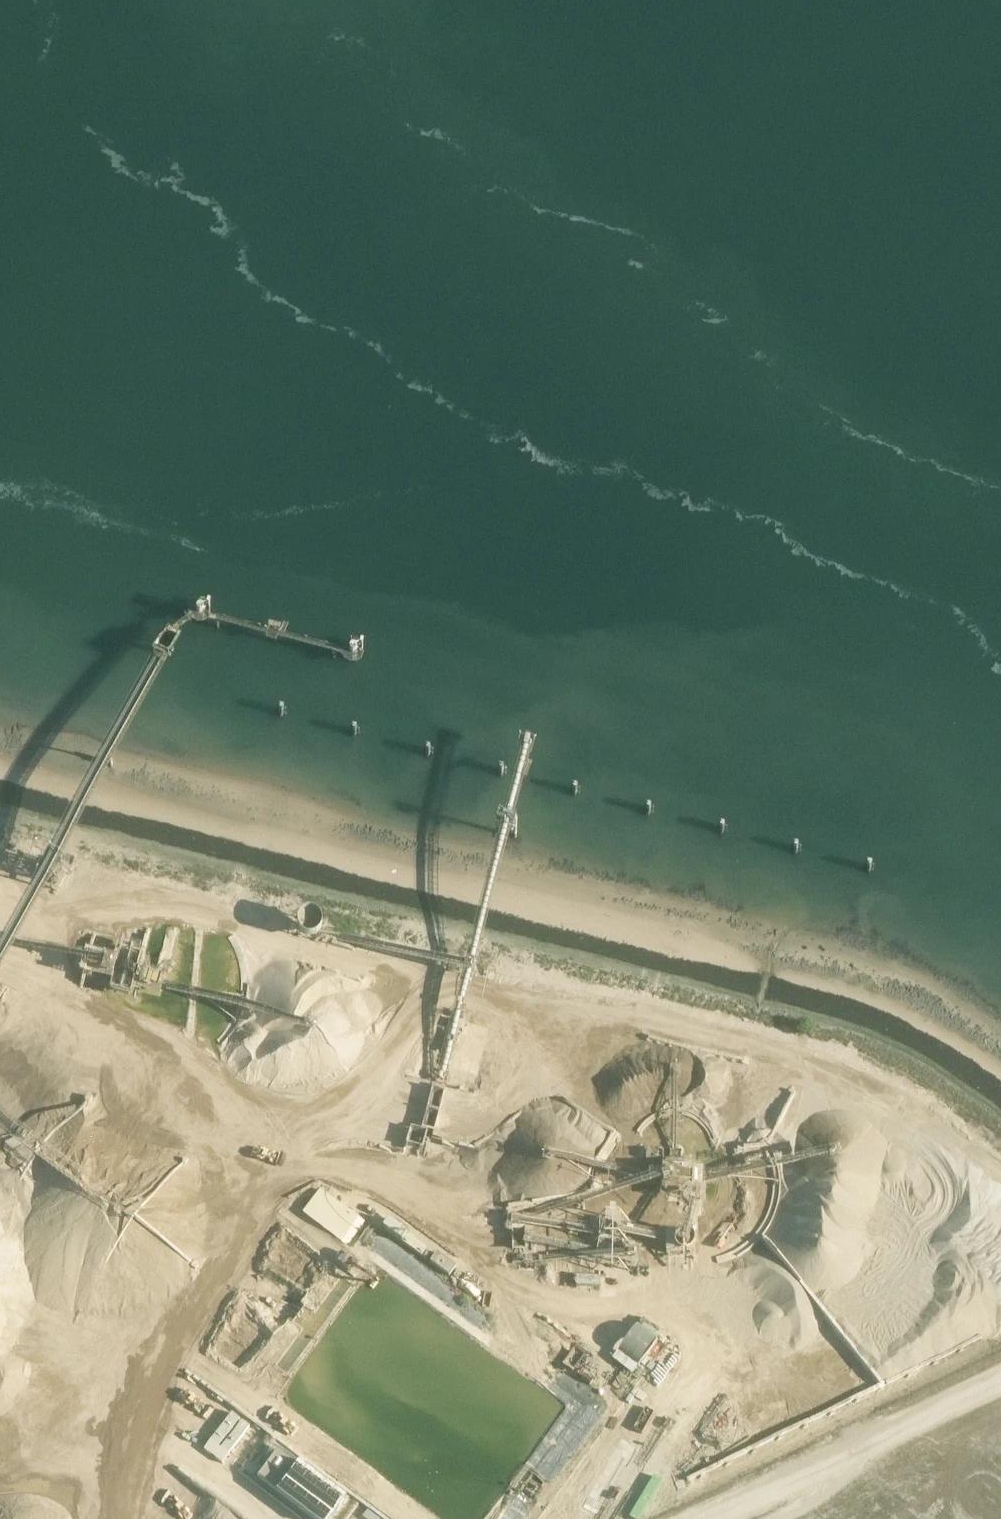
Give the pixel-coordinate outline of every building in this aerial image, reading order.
[(299,910),(313,906),(306,882),(292,887),(299,910)] [(324,1181),(307,1206),(324,1218),(341,1193),(324,1181)] [(392,1214),(385,1224),(419,1249),(426,1240),(392,1214)] [(982,1243),(942,1214),(913,1252),(954,1282),(982,1243)] [(577,1271),(578,1281),(602,1280),(601,1270),(577,1271)] [(811,1307),(828,1317),(834,1307),(817,1297),(811,1307)] [(891,1324),(886,1333),(905,1344),(910,1334),(891,1324)]
